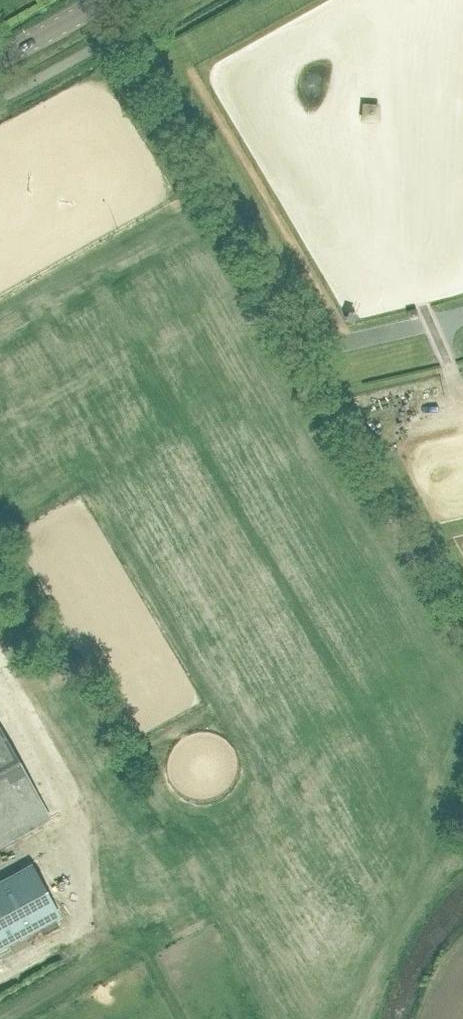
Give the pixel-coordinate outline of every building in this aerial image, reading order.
[(49,818),(0,729),(0,845),(49,818)] [(37,924),(43,934),(58,926),(52,916),(56,913),(33,869),(0,887),(0,944),(37,924)]
